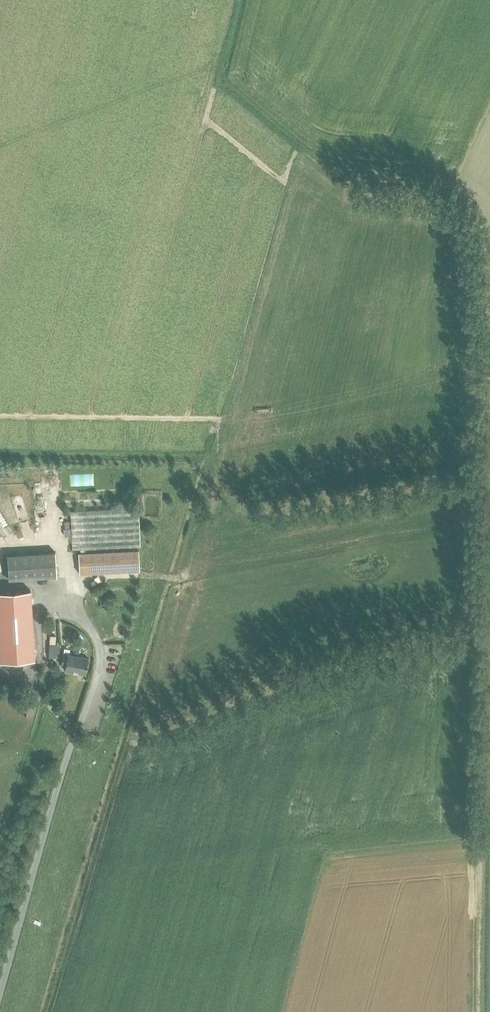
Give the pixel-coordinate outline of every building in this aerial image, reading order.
[(140,547),(138,508),(70,511),(72,550),(140,547)] [(138,550),(79,553),(80,574),(139,571),(138,550)] [(55,552),(7,555),(9,580),(57,577),(55,552)] [(0,592),(0,662),(12,661),(35,660),(34,645),(32,608),(31,590),(18,591),(0,592)] [(49,644),(48,657),(59,657),(60,649),(55,648),(55,644),(49,644)] [(85,673),(89,657),(63,653),(61,664),(65,665),(65,669),(85,673)]
